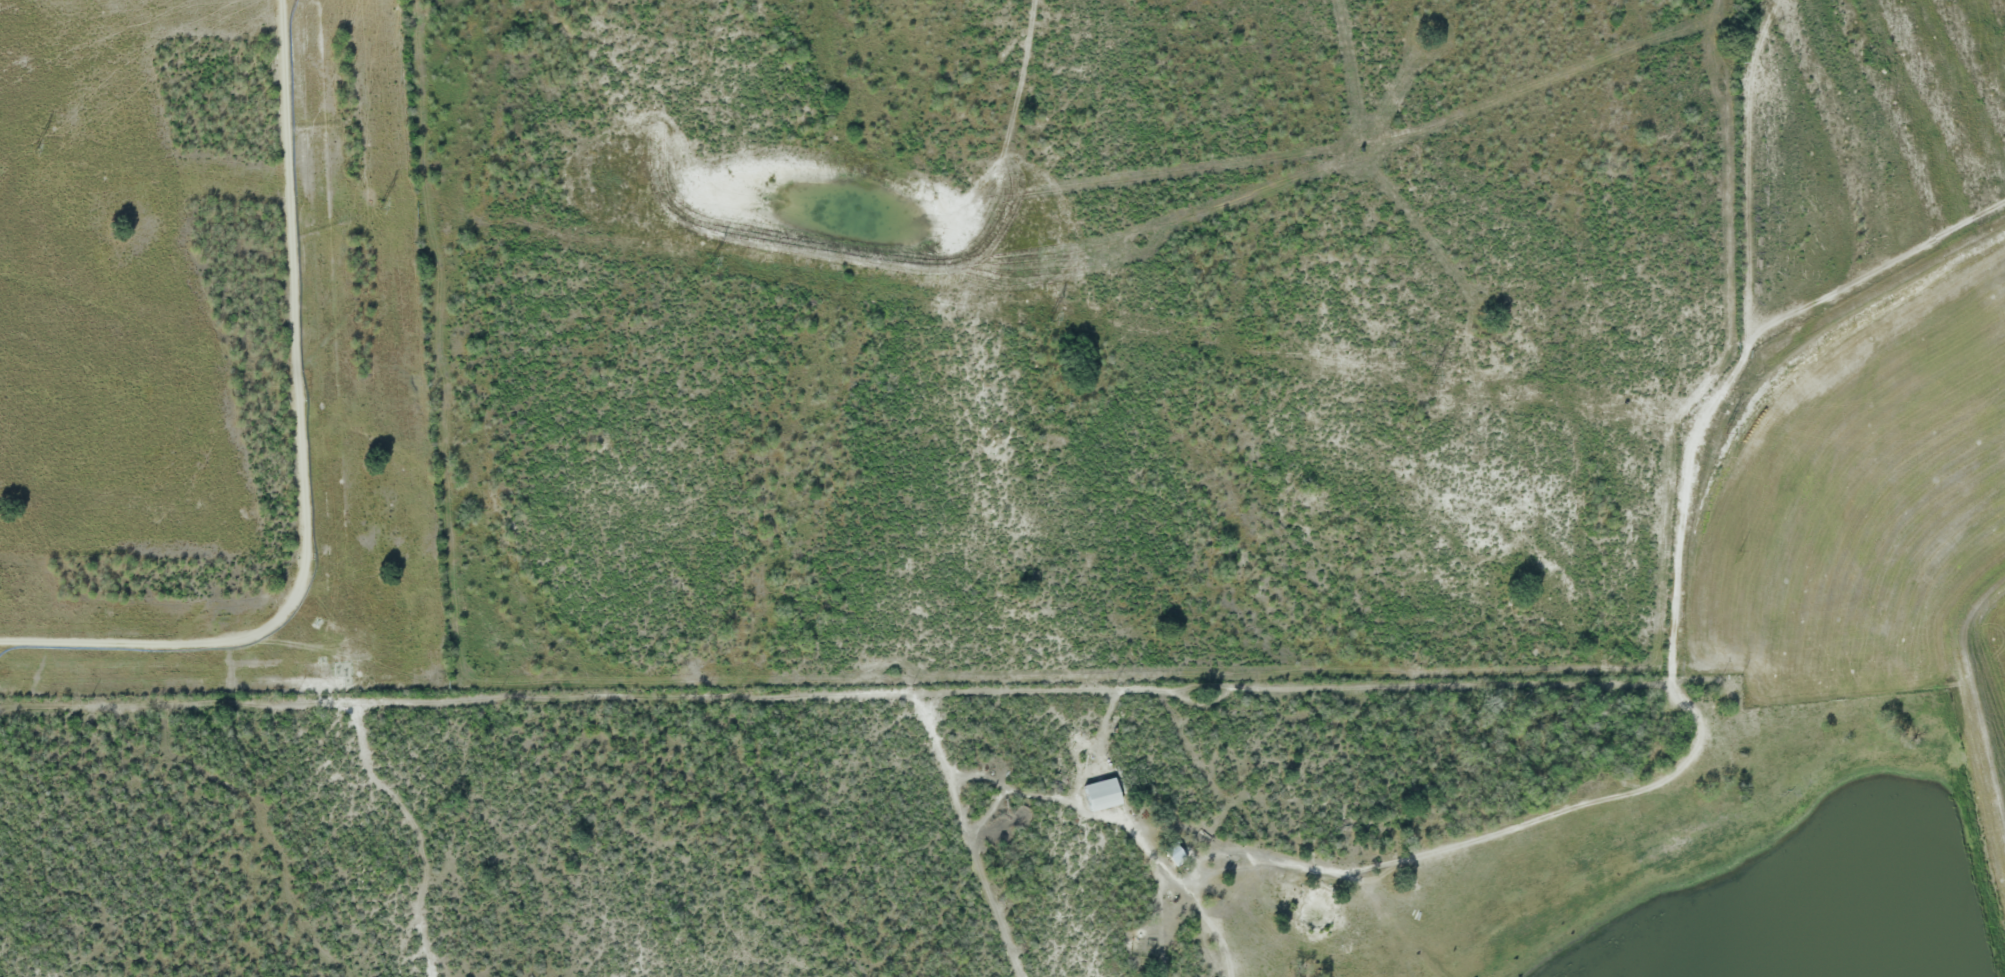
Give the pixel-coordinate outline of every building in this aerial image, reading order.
[(1119,806),(1113,779),(1081,786),(1087,813),(1119,806)] [(1162,852),(1173,868),(1184,860),(1172,844),(1162,852)]
